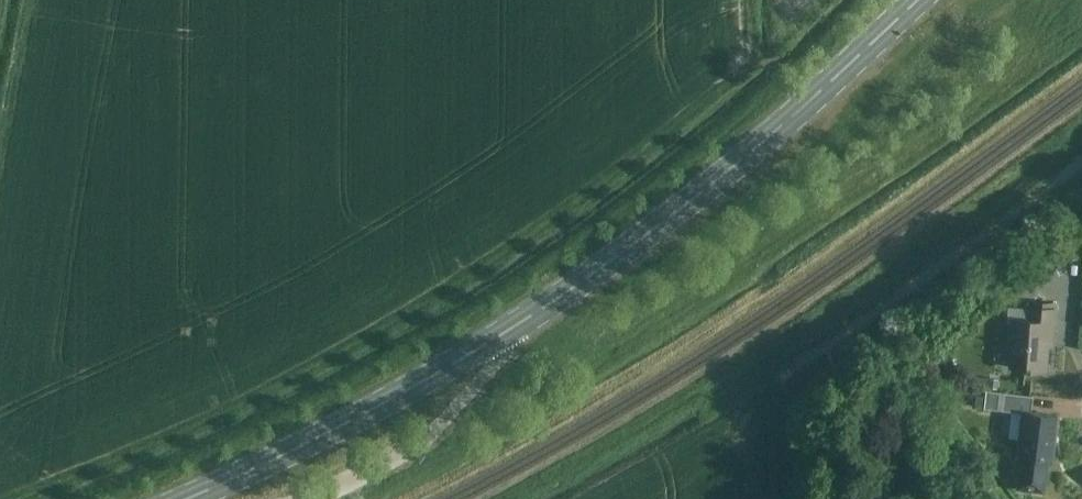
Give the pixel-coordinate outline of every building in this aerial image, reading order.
[(1050,336),(1054,337),(1056,308),(1030,306),(1029,320),(1014,319),(1010,367),(1047,370),(1050,336)] [(985,390),(983,406),(996,407),(998,392),(985,390)] [(1050,458),(1051,443),(1055,414),(1029,411),(1031,396),(1002,393),(1001,409),(1016,411),(1020,411),(1021,411),(1018,443),(1016,454),(1018,454),(1014,487),(1044,490),(1048,457),(1050,458)]
